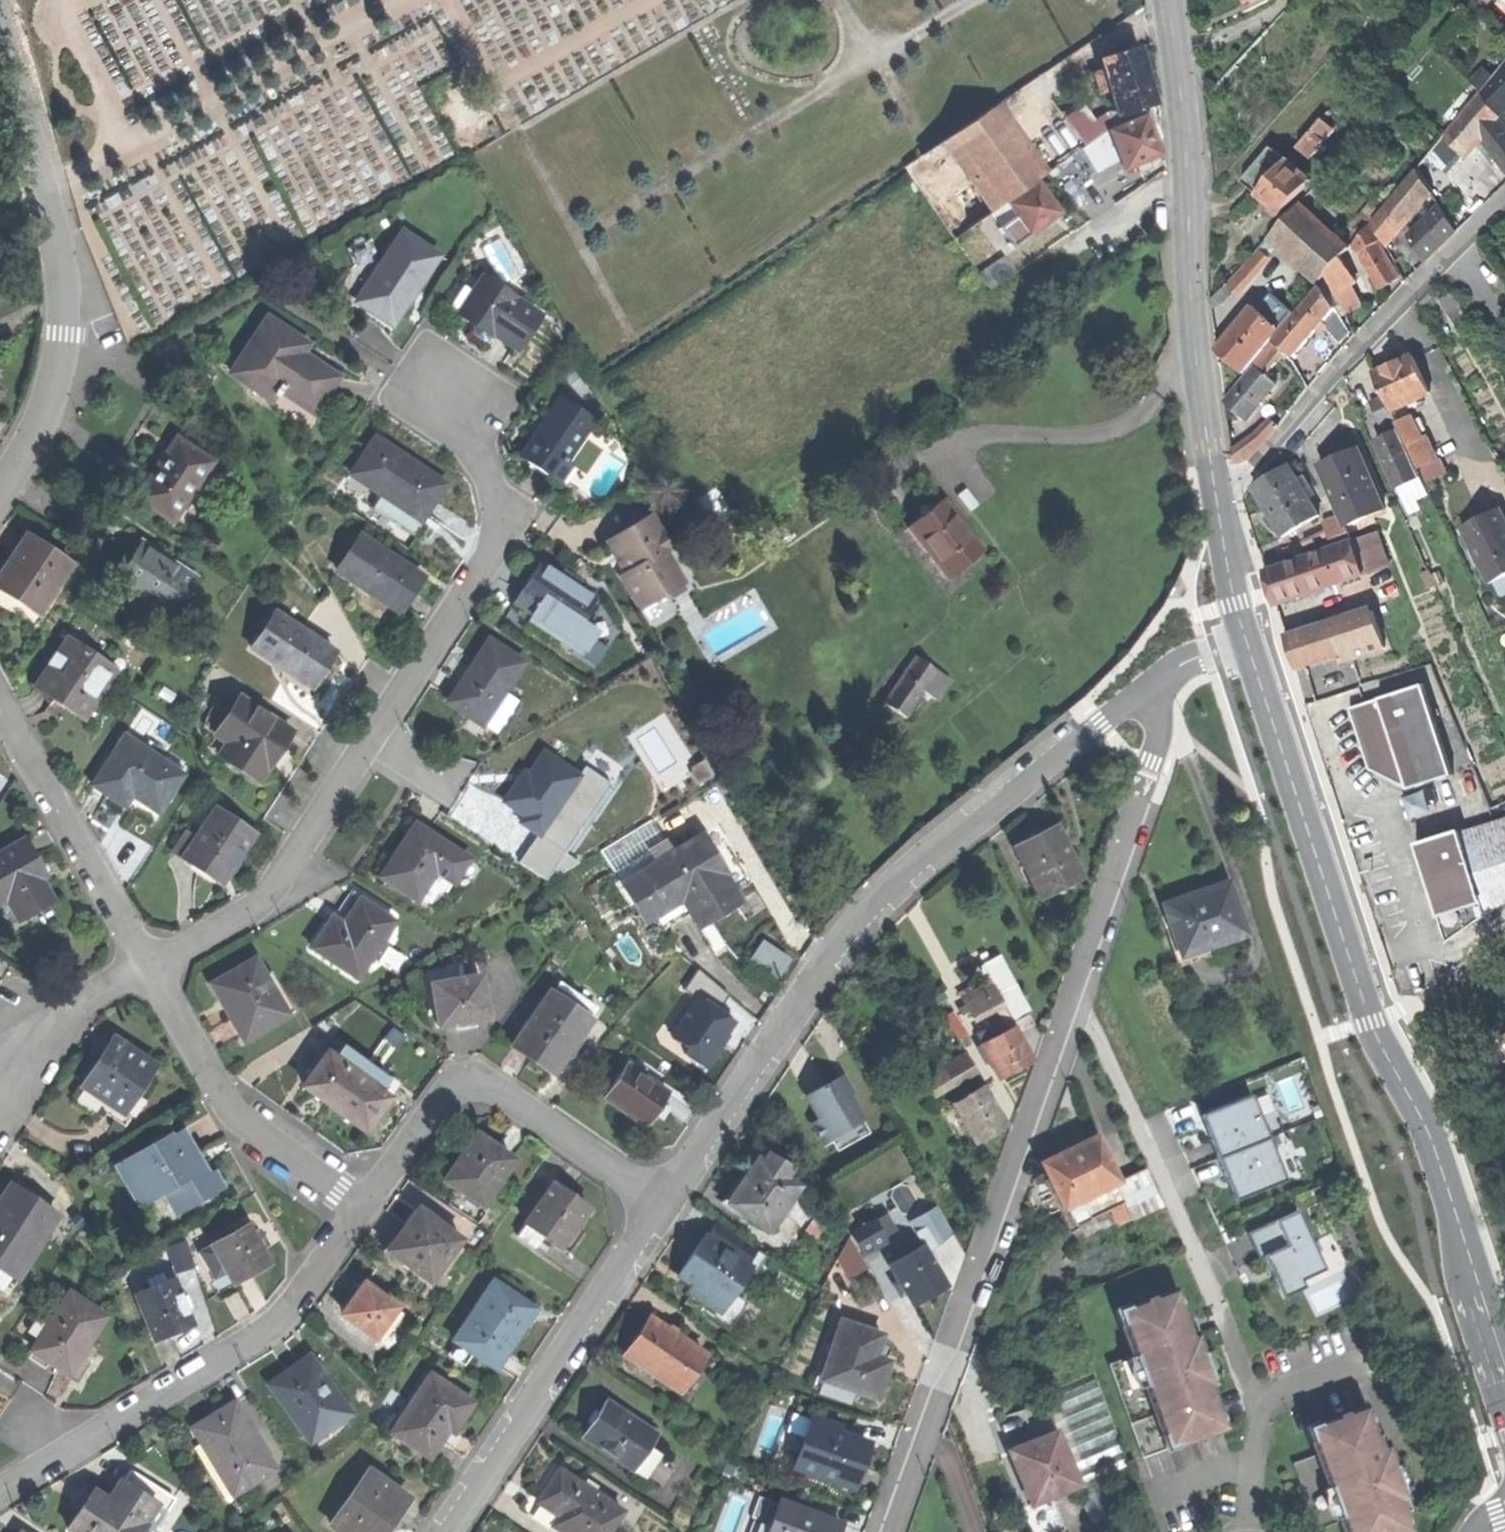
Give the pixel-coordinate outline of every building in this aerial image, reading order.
[(1115,113),(1117,118),(1156,107),(1148,79),(1139,49),(1100,60),(1103,72),(1109,92),(1115,113)] [(1504,110),(1504,67),(1495,81),(1482,95),(1498,116),(1504,110)] [(1030,84),(1038,95),(1060,80),(1052,68),(1030,84)] [(1099,95),(1109,92),(1103,72),(1093,75),(1099,95)] [(1472,86),(1482,95),(1495,81),(1485,72),(1472,86)] [(1463,118),(1478,137),(1499,122),(1501,120),(1498,116),(1482,95),(1463,118)] [(995,105),(941,144),(991,215),(1045,176),(995,105)] [(1084,148),(1102,135),(1093,122),(1083,107),(1064,118),(1084,148)] [(1118,123),(1117,118),(1115,113),(1093,122),(1102,135),(1108,131),(1118,123)] [(1465,159),(1481,141),(1478,137),(1463,118),(1446,138),(1465,159)] [(1145,119),(1109,133),(1118,155),(1124,170),(1160,156),(1153,138),(1145,119)] [(1298,151),(1309,161),(1334,131),(1323,122),(1298,151)] [(1499,122),(1478,137),(1481,141),(1504,172),(1504,129),(1499,122)] [(1109,133),(1108,131),(1102,135),(1084,148),(1083,149),(1096,174),(1113,164),(1110,159),(1118,155),(1109,133)] [(1398,229),(1465,159),(1446,138),(1385,210),(1398,229)] [(941,144),(920,158),(971,229),(991,215),(941,144)] [(1261,199),(1282,217),(1312,182),(1273,148),(1243,183),(1261,199)] [(1082,182),(1096,174),(1083,149),(1069,159),(1082,182)] [(904,170),(954,241),(971,229),(920,158),(904,170)] [(1027,234),(1029,237),(1060,215),(1049,200),(1038,185),(1008,207),(1016,218),(1009,223),(1021,238),(1027,234)] [(1425,215),(1429,219),(1441,208),(1437,202),(1425,215)] [(1299,206),(1271,237),(1279,245),(1295,259),(1323,227),(1299,206)] [(1012,249),(1029,237),(1027,234),(1021,238),(1009,223),(1016,218),(1008,207),(1001,211),(1006,218),(995,226),(1012,249)] [(1358,222),(1368,230),(1373,224),(1380,215),(1371,207),(1358,222)] [(1410,238),(1425,264),(1441,249),(1456,234),(1441,208),(1429,219),(1410,238)] [(1400,233),(1398,229),(1385,210),(1380,215),(1373,224),(1382,241),(1387,248),(1400,233)] [(1378,243),(1382,241),(1373,224),(1368,230),(1354,246),(1359,254),(1378,243)] [(1349,250),(1323,227),(1295,259),(1320,282),(1327,275),(1341,259),(1349,250)] [(400,231),(355,300),(387,321),(397,304),(410,285),(414,288),(436,254),(400,231)] [(1271,237),(1260,249),(1268,257),(1279,245),(1271,237)] [(346,246),(352,265),(376,257),(370,239),(346,246)] [(1400,280),(1378,243),(1359,254),(1381,292),(1390,286),(1400,280)] [(1226,287),(1236,295),(1269,258),(1268,257),(1260,249),(1226,287)] [(978,275),(989,292),(1014,275),(1002,258),(978,275)] [(1356,283),(1341,259),(1327,275),(1337,297),(1352,286),(1356,283)] [(494,332),(517,346),(538,313),(482,278),(459,313),(477,325),(478,322),(494,332)] [(1362,307),(1352,286),(1337,297),(1345,315),(1362,307)] [(1320,289),(1302,309),(1308,318),(1329,303),(1320,289)] [(1277,300),(1263,317),(1280,331),(1294,314),(1277,300)] [(1335,313),(1329,303),(1308,318),(1316,332),(1322,326),(1335,313)] [(1230,362),(1244,373),(1280,331),(1263,317),(1253,309),(1218,351),(1230,362)] [(1274,342),(1294,358),(1306,344),(1316,332),(1308,318),(1302,309),(1274,342)] [(1350,337),(1335,313),(1322,326),(1339,347),(1350,337)] [(280,390),(314,411),(324,395),(336,376),(299,352),(305,343),(265,318),(230,373),(269,398),(272,394),(276,396),(280,390)] [(1236,411),(1247,421),(1278,385),(1267,376),(1284,357),(1272,346),(1254,367),(1256,369),(1226,403),(1236,411)] [(1374,375),(1384,397),(1391,413),(1430,395),(1413,358),(1392,367),(1374,375)] [(519,455),(559,481),(571,462),(566,459),(592,419),(557,397),(536,430),(519,455)] [(1370,404),(1384,436),(1399,429),(1397,425),(1391,413),(1384,397),(1376,401),(1370,404)] [(1397,425),(1399,429),(1407,449),(1421,442),(1411,419),(1397,425)] [(1233,451),(1237,465),(1247,463),(1280,428),(1271,420),(1257,435),(1233,451)] [(1398,489),(1420,478),(1418,473),(1407,449),(1399,429),(1384,436),(1376,440),(1398,489)] [(136,496),(173,520),(211,460),(174,436),(153,468),(136,496)] [(383,489),(422,515),(443,484),(409,462),(374,438),(350,474),(380,494),(383,489)] [(1421,442),(1407,449),(1418,473),(1436,464),(1425,440),(1421,442)] [(1320,466),(1340,515),(1346,528),(1384,512),(1359,450),(1339,458),(1320,466)] [(1290,466),(1252,488),(1267,513),(1283,540),(1320,518),(1290,466)] [(906,528),(947,581),(983,552),(942,500),(906,528)] [(1460,528),(1488,586),(1504,578),(1504,520),(1500,509),(1477,520),(1460,528)] [(1331,541),(1334,549),(1352,542),(1346,528),(1340,515),(1323,521),(1327,531),(1331,541)] [(608,545),(618,562),(625,558),(633,571),(620,579),(639,611),(666,594),(663,588),(679,579),(665,555),(670,552),(650,519),(624,535),(608,545)] [(1309,552),(1331,541),(1327,531),(1304,543),(1309,552)] [(1378,532),(1354,541),(1366,573),(1390,564),(1378,532)] [(38,611),(70,561),(27,533),(10,559),(0,576),(0,587),(38,611)] [(336,571),(398,609),(408,593),(420,575),(358,536),(336,571)] [(109,575),(174,616),(179,608),(176,606),(195,576),(137,539),(131,548),(125,557),(122,554),(109,575)] [(1334,549),(1331,550),(1339,583),(1366,573),(1354,541),(1352,542),(1334,549)] [(1270,589),(1276,606),(1339,583),(1331,550),(1264,573),(1270,589)] [(525,582),(513,601),(530,612),(534,607),(571,632),(594,597),(539,561),(525,582)] [(285,663),(313,681),(322,667),(334,649),(273,610),(250,646),(282,667),(285,663)] [(1375,611),(1339,624),(1349,652),(1387,638),(1384,630),(1382,630),(1375,611)] [(1339,624),(1286,643),(1296,671),(1344,654),(1349,652),(1339,624)] [(1393,653),(1387,638),(1349,652),(1344,654),(1349,669),(1393,653)] [(60,701),(85,717),(116,668),(71,639),(59,658),(56,655),(36,685),(60,701)] [(466,673),(448,701),(481,722),(520,661),(487,640),(466,673)] [(885,705),(903,718),(922,691),(935,700),(949,679),(930,666),(915,656),(901,677),(903,679),(885,705)] [(1420,682),(1348,709),(1360,742),(1368,768),(1409,789),(1452,773),(1420,682)] [(220,754),(260,779),(278,750),(292,728),(241,696),(217,734),(228,741),(220,754)] [(123,733),(92,782),(107,791),(125,803),(132,792),(159,809),(183,771),(123,733)] [(515,823),(560,854),(575,832),(549,814),(573,779),(537,754),(523,776),(514,788),(510,785),(497,803),(519,818),(515,823)] [(513,780),(510,785),(514,788),(523,776),(518,773),(513,780)] [(1412,817),(1431,810),(1424,790),(1404,796),(1412,817)] [(174,851),(221,882),(237,857),(253,833),(216,808),(195,839),(186,833),(174,851)] [(1460,835),(1486,917),(1504,904),(1504,821),(1460,835)] [(391,855),(377,878),(413,901),(415,897),(425,903),(432,891),(437,894),(445,881),(450,883),(464,860),(409,826),(391,855)] [(1009,851),(1034,902),(1075,881),(1050,831),(1028,842),(1009,851)] [(1459,832),(1415,845),(1430,889),(1448,944),(1486,917),(1460,835),(1459,832)] [(0,853),(0,903),(8,898),(20,919),(54,900),(42,878),(46,876),(38,861),(26,839),(0,853)] [(696,840),(615,886),(638,924),(647,919),(655,934),(676,922),(685,916),(692,929),(734,905),(696,840)] [(1155,905),(1172,957),(1236,937),(1220,885),(1179,898),(1155,905)] [(310,948),(354,978),(391,923),(356,899),(344,916),(335,910),(324,927),(310,948)] [(744,963),(771,980),(782,961),(756,945),(744,963)] [(975,966),(982,978),(991,995),(1007,986),(991,957),(975,966)] [(250,961),(206,987),(216,1003),(220,1001),(228,1015),(224,1017),(240,1044),(284,1019),(250,961)] [(458,964),(451,965),(453,981),(461,980),(458,964)] [(420,987),(428,985),(453,981),(451,965),(417,970),(420,987)] [(432,1006),(435,1026),(457,1022),(483,1018),(476,977),(461,980),(453,981),(428,985),(432,1006)] [(964,1021),(977,1014),(996,1004),(991,995),(982,978),(951,996),(958,1009),(964,1021)] [(556,984),(549,994),(576,1013),(583,1002),(556,984)] [(423,1008),(432,1006),(428,985),(420,987),(423,1008)] [(991,995),(996,1004),(1007,1023),(1023,1014),(1007,986),(991,995)] [(527,1058),(548,1073),(561,1055),(573,1037),(585,1019),(576,1013),(549,994),(545,992),(508,1045),(527,1058)] [(665,1045),(710,1067),(735,1018),(691,996),(665,1045)] [(220,1011),(224,1017),(228,1015),(220,1001),(216,1003),(220,1011)] [(985,1028),(990,1038),(1009,1028),(1007,1023),(996,1004),(977,1014),(985,1028)] [(974,1047),(994,1082),(1012,1073),(1029,1063),(1009,1028),(990,1038),(974,1047)] [(578,1041),(573,1037),(561,1055),(566,1059),(578,1041)] [(79,1085),(120,1112),(150,1066),(109,1039),(93,1064),(79,1085)] [(329,1042),(321,1053),(323,1054),(332,1061),(340,1050),(329,1042)] [(306,1066),(311,1070),(323,1054),(321,1053),(317,1050),(306,1066)] [(361,1065),(340,1050),(332,1061),(353,1076),(361,1065)] [(313,1096),(330,1108),(353,1076),(332,1061),(323,1054),(311,1070),(299,1086),(313,1096)] [(908,1069),(924,1096),(967,1071),(958,1055),(931,1072),(924,1060),(908,1069)] [(361,1065),(353,1076),(374,1091),(382,1080),(361,1065)] [(620,1065),(598,1097),(622,1114),(640,1126),(652,1110),(655,1105),(662,1094),(620,1065)] [(330,1108),(360,1130),(367,1120),(372,1113),(381,1100),(383,1098),(374,1091),(353,1076),(330,1108)] [(382,1080),(374,1091),(383,1098),(392,1085),(383,1078),(382,1080)] [(804,1126),(816,1146),(825,1141),(856,1123),(832,1081),(815,1090),(799,1100),(812,1122),(804,1126)] [(947,1106),(970,1146),(986,1137),(1001,1129),(978,1088),(947,1106)] [(1246,1091),(1194,1110),(1202,1131),(1209,1147),(1261,1128),(1246,1091)] [(386,1103),(381,1100),(372,1113),(377,1117),(386,1103)] [(657,1114),(652,1110),(640,1126),(622,1114),(619,1118),(643,1134),(657,1114)] [(864,1136),(856,1123),(825,1141),(832,1154),(864,1136)] [(158,1194),(171,1216),(220,1189),(210,1172),(203,1176),(198,1168),(193,1159),(195,1158),(179,1129),(168,1136),(166,1133),(147,1143),(151,1150),(128,1162),(136,1176),(128,1180),(141,1204),(158,1194)] [(1266,1135),(1210,1155),(1217,1170),(1227,1196),(1240,1203),(1287,1184),(1266,1135)] [(469,1137),(460,1152),(467,1156),(476,1141),(469,1137)] [(1058,1210),(1067,1228),(1106,1209),(1115,1204),(1106,1185),(1109,1184),(1087,1140),(1059,1153),(1033,1166),(1055,1211),(1058,1210)] [(440,1181),(478,1206),(507,1161),(476,1141),(467,1156),(460,1152),(453,1162),(440,1181)] [(732,1214),(763,1234),(775,1216),(777,1213),(792,1191),(780,1183),(784,1177),(782,1170),(760,1156),(754,1165),(750,1163),(743,1174),(739,1180),(721,1207),(732,1214)] [(1139,1170),(1109,1184),(1106,1185),(1115,1204),(1106,1209),(1115,1226),(1156,1205),(1139,1170)] [(734,1177),(717,1204),(721,1207),(739,1180),(734,1177)] [(0,1195),(0,1269),(12,1277),(33,1244),(52,1215),(25,1197),(7,1185),(0,1195)] [(539,1239),(555,1250),(568,1232),(582,1211),(546,1186),(519,1225),(539,1239)] [(792,1191),(777,1213),(797,1226),(806,1213),(792,1191)] [(729,1219),(732,1214),(721,1207),(717,1204),(713,1209),(729,1219)] [(867,1213),(872,1221),(886,1214),(882,1205),(867,1213)] [(843,1237),(852,1254),(906,1225),(896,1208),(886,1214),(872,1221),(843,1237)] [(938,1208),(914,1221),(927,1244),(951,1231),(938,1208)] [(1297,1208),(1243,1229),(1255,1256),(1275,1300),(1328,1278),(1297,1208)] [(383,1252),(425,1282),(455,1240),(414,1210),(398,1231),(383,1252)] [(795,1229),(797,1226),(777,1213),(775,1216),(795,1229)] [(530,1251),(539,1239),(519,1225),(511,1238),(530,1251)] [(197,1253),(210,1276),(221,1269),(228,1281),(245,1270),(263,1260),(242,1226),(197,1253)] [(178,1271),(197,1264),(187,1239),(168,1246),(178,1271)] [(685,1261),(673,1279),(689,1289),(684,1296),(713,1315),(726,1296),(743,1270),(698,1241),(685,1261)] [(33,1244),(12,1277),(0,1269),(0,1290),(6,1294),(36,1246),(33,1244)] [(897,1291),(907,1308),(925,1299),(941,1290),(918,1248),(906,1254),(889,1263),(884,1266),(893,1283),(897,1291)] [(886,1257),(889,1263),(906,1254),(902,1248),(886,1257)] [(133,1295),(151,1339),(168,1332),(188,1324),(169,1280),(133,1295)] [(495,1280),(491,1285),(508,1296),(512,1291),(495,1280)] [(449,1339),(490,1367),(510,1339),(529,1311),(508,1296),(491,1285),(487,1282),(449,1339)] [(891,1294),(897,1291),(893,1283),(887,1286),(891,1294)] [(341,1317),(370,1340),(392,1311),(359,1286),(353,1295),(348,1301),(351,1303),(341,1317)] [(1101,1364),(1134,1457),(1173,1444),(1217,1428),(1202,1385),(1206,1384),(1188,1333),(1183,1335),(1167,1290),(1108,1311),(1124,1356),(1101,1364)] [(30,1350),(65,1373),(83,1347),(103,1316),(68,1294),(48,1325),(37,1318),(27,1332),(37,1339),(30,1350)] [(736,1303),(726,1296),(713,1315),(709,1321),(720,1328),(736,1303)] [(1070,1490),(1072,1493),(1100,1480),(1122,1470),(1061,1304),(1040,1315),(1024,1390),(1046,1437),(1070,1490)] [(620,1359),(675,1396),(700,1359),(644,1322),(632,1341),(620,1359)] [(849,1394),(870,1401),(877,1381),(883,1362),(870,1358),(877,1337),(835,1323),(817,1376),(815,1382),(849,1394)] [(265,1385),(305,1442),(345,1415),(319,1376),(313,1380),(300,1361),(281,1374),(265,1385)] [(846,1404),(849,1394),(815,1382),(817,1376),(811,1374),(805,1390),(846,1404)] [(386,1434),(424,1458),(443,1429),(449,1433),(455,1423),(467,1404),(424,1376),(398,1416),(386,1434)] [(183,1430),(221,1495),(268,1467),(244,1427),(242,1429),(226,1403),(210,1412),(209,1410),(200,1415),(190,1421),(192,1424),(183,1430)] [(588,1422),(575,1440),(627,1474),(643,1450),(651,1437),(600,1403),(588,1422)] [(1393,1501),(1402,1498),(1384,1446),(1373,1450),(1359,1408),(1301,1429),(1310,1457),(1287,1465),(1310,1531),(1335,1522),(1339,1531),(1404,1531),(1393,1501)] [(380,1429),(386,1434),(398,1416),(391,1412),(380,1429)] [(791,1469),(848,1490),(855,1469),(863,1448),(832,1437),(834,1431),(808,1422),(796,1455),(791,1469)] [(1047,1500),(1070,1490),(1046,1437),(1002,1455),(1013,1483),(1023,1509),(1047,1500)] [(650,1455),(643,1450),(627,1474),(635,1479),(650,1455)] [(785,1467),(791,1469),(796,1455),(790,1452),(785,1467)] [(656,1459),(650,1455),(635,1479),(640,1483),(656,1459)] [(534,1487),(519,1509),(549,1529),(556,1519),(534,1505),(555,1473),(547,1467),(534,1487)] [(338,1531),(380,1531),(383,1528),(404,1499),(365,1471),(327,1524),(338,1531)] [(70,1531),(153,1531),(152,1531),(171,1500),(127,1472),(119,1484),(117,1482),(111,1491),(105,1501),(90,1491),(66,1530),(70,1531)] [(618,1514),(555,1473),(534,1505),(556,1519),(549,1529),(554,1531),(606,1531),(618,1514)] [(1116,1516),(1100,1480),(1072,1493),(1088,1528),(1116,1516)] [(1047,1500),(1023,1509),(1011,1514),(1018,1531),(1060,1531),(1047,1500)] [(836,1527),(776,1504),(766,1529),(765,1531),(834,1531),(836,1527)] [(549,1529),(519,1509),(520,1516),(544,1531),(554,1531),(549,1529)]
